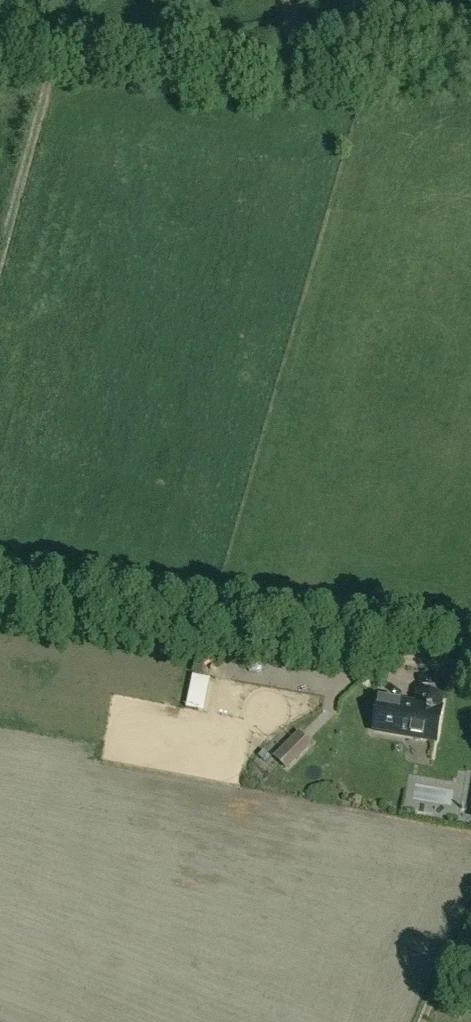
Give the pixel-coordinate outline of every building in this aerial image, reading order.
[(417,705),(381,698),(375,730),(437,741),(443,709),(442,709),(444,697),(419,693),(417,705)] [(299,732),(274,758),(287,771),(312,745),(299,732)]
